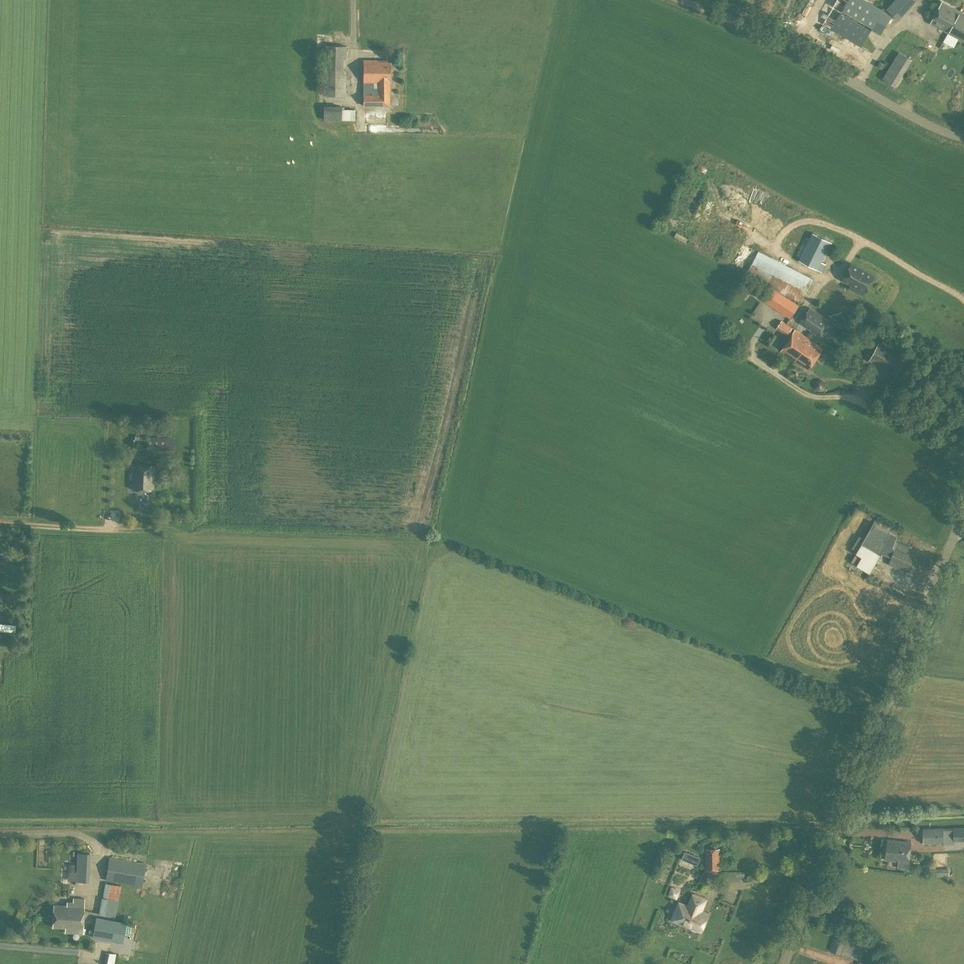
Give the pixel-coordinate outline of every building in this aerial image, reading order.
[(871,29),(880,35),(892,15),(866,0),(836,0),(822,24),(862,46),(871,29)] [(892,14),(898,20),(916,0),(894,0),(886,9),(892,14)] [(931,23),(963,40),(963,14),(942,2),(931,23)] [(346,59),(346,45),(324,45),(323,95),(346,95),(346,69),(343,69),(344,59),(346,59)] [(363,60),(363,80),(363,106),(390,106),(390,80),(389,80),(389,60),(363,60)] [(892,64),(883,78),(895,85),(904,71),(892,64)] [(324,106),(323,120),(341,121),(341,106),(324,106)] [(342,109),(341,120),(355,120),(355,110),(342,109)] [(825,263),(823,262),(830,246),(723,191),(711,216),(819,270),(821,272),(825,263)] [(800,303),(813,279),(706,224),(694,248),(800,303)] [(674,236),(685,242),(688,238),(676,232),(674,236)] [(850,285),(849,289),(863,296),(865,292),(866,293),(875,275),(851,263),(842,281),(850,285)] [(772,306),(786,315),(794,302),(780,293),(772,306)] [(800,323),(795,329),(806,337),(811,330),(818,335),(828,320),(810,308),(800,323)] [(788,333),(791,324),(780,320),(777,329),(788,333)] [(823,348),(806,337),(795,329),(781,350),(809,369),(823,348)] [(905,357),(877,341),(868,360),(896,374),(905,357)] [(167,437),(147,436),(147,450),(167,450),(167,437)] [(160,476),(153,475),(154,465),(133,464),(132,489),(153,490),(153,483),(159,483),(160,476)] [(874,522),(864,538),(859,535),(852,547),(857,550),(851,561),(855,564),(855,562),(856,563),(855,564),(870,573),(875,564),(883,552),(892,555),(889,564),(908,571),(914,555),(895,548),(893,547),(898,535),(897,535),(900,531),(878,519),(876,518),(874,522)] [(963,837),(963,826),(952,826),(952,837),(963,837)] [(925,842),(944,842),(944,828),(925,828),(925,842)] [(908,868),(908,862),(911,842),(888,840),(885,860),(898,861),(898,867),(908,868)] [(706,849),(706,870),(721,870),(720,848),(706,849)] [(67,863),(67,879),(88,880),(89,852),(76,851),(76,863),(67,863)] [(682,858),(697,865),(700,857),(685,851),(682,858)] [(939,852),(939,861),(949,861),(949,853),(939,852)] [(142,887),(146,863),(109,856),(105,880),(142,887)] [(101,897),(98,913),(115,916),(116,914),(123,916),(126,902),(118,900),(121,885),(105,883),(102,897),(101,897)] [(682,918),(680,923),(701,931),(708,914),(701,911),(705,899),(693,894),(688,906),(679,902),(674,915),(682,918)] [(73,897),(73,902),(67,902),(67,905),(53,904),(52,926),(83,928),(84,902),(84,897),(73,897)] [(93,937),(113,941),(116,923),(96,920),(93,937)] [(861,961),(865,947),(833,937),(829,951),(861,961)] [(110,963),(114,963),(115,953),(105,952),(104,963),(110,963)]
